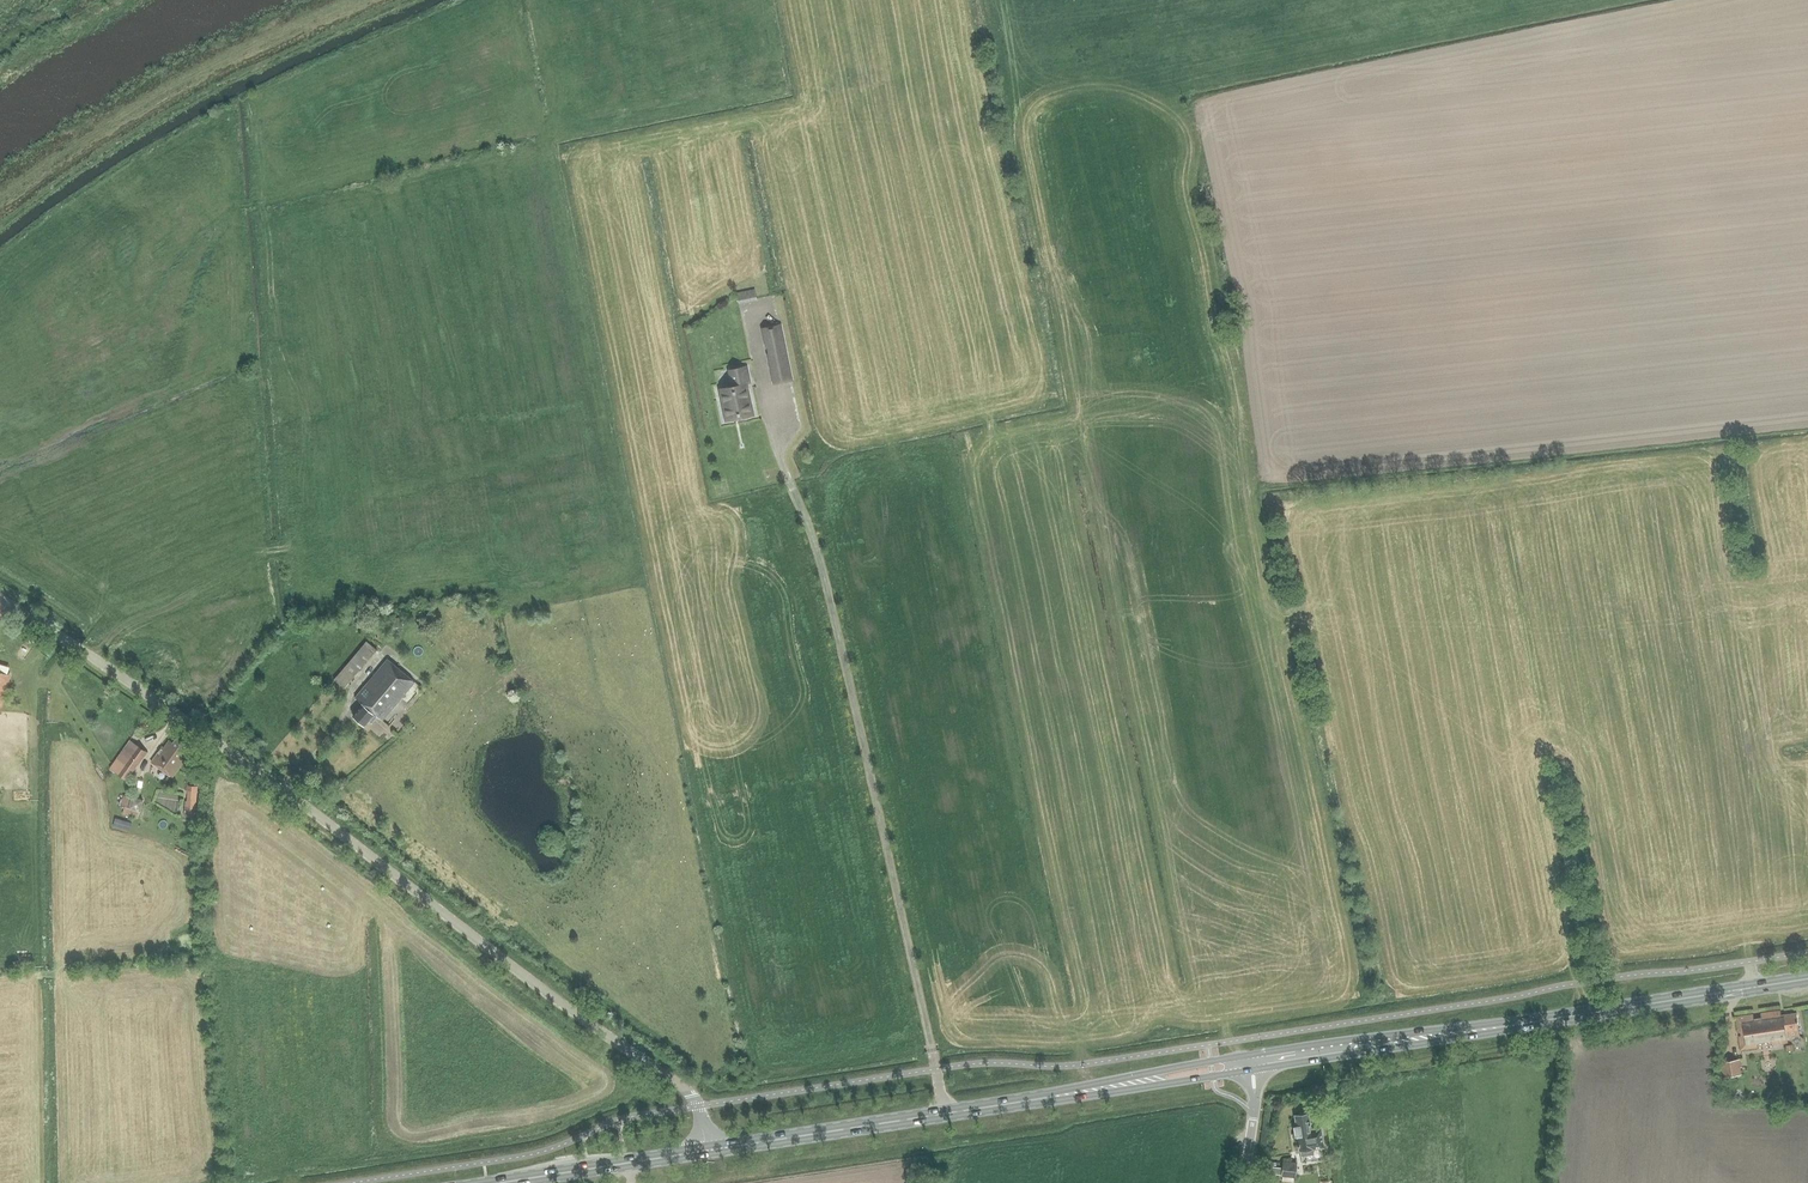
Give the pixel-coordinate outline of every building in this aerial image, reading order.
[(742,299),(761,294),(759,287),(740,291),(742,299)] [(783,342),(780,325),(774,326),(775,328),(766,330),(766,328),(763,329),(766,346),(767,346),(768,354),(771,369),(773,384),(774,384),(791,381),(789,372),(788,366),(783,342)] [(751,384),(747,365),(727,369),(730,386),(719,388),(725,421),(753,415),(746,385),(751,384)] [(337,679),(350,688),(381,647),(369,638),(337,679)] [(414,683),(387,660),(355,697),(362,704),(352,716),(364,726),(369,720),(372,723),(377,716),(382,720),(414,683)] [(163,746),(152,762),(172,777),(184,762),(182,761),(188,753),(184,750),(187,747),(176,739),(173,743),(169,740),(164,747),(163,746)] [(136,746),(129,741),(116,758),(123,763),(120,768),(127,774),(131,769),(134,771),(147,753),(136,745),(136,746)] [(191,785),(188,814),(198,815),(201,787),(191,785)] [(122,814),(137,818),(138,811),(127,808),(130,797),(122,795),(120,805),(124,806),(122,814)] [(1773,1042),(1773,1045),(1787,1043),(1786,1037),(1799,1035),(1796,1013),(1780,1016),(1779,1011),(1759,1014),(1760,1019),(1753,1020),(1752,1015),(1736,1017),(1738,1033),(1741,1032),(1741,1036),(1739,1036),(1741,1050),(1758,1047),(1758,1044),(1773,1042)] [(1742,1068),(1741,1058),(1720,1062),(1723,1078),(1742,1075),(1741,1068),(1742,1068)] [(1319,1127),(1310,1128),(1308,1113),(1304,1114),(1302,1113),(1300,1113),(1299,1115),(1295,1115),(1296,1126),(1293,1127),(1294,1137),(1297,1137),(1299,1151),(1322,1147),(1319,1127)] [(1281,1176),(1295,1177),(1296,1162),(1283,1161),(1281,1176)]
